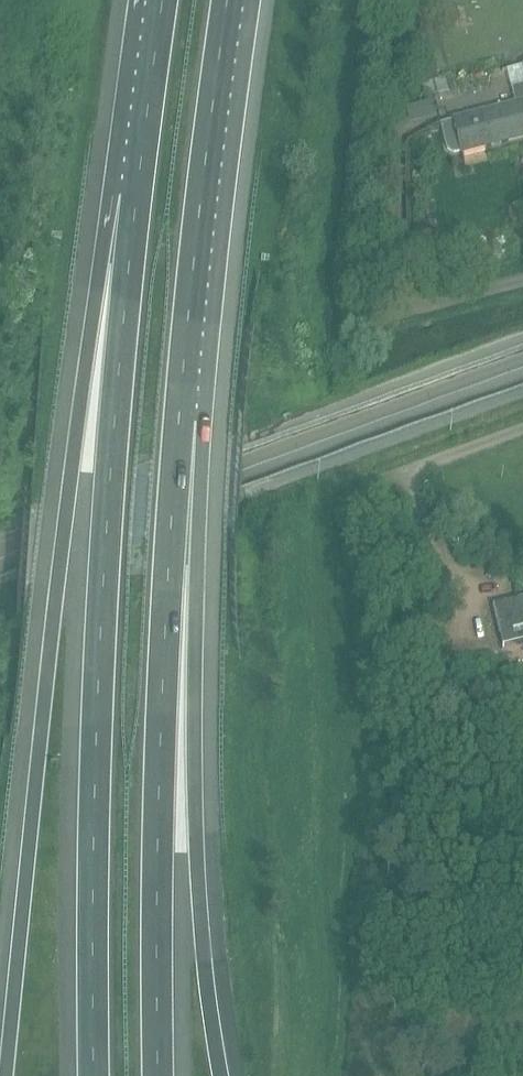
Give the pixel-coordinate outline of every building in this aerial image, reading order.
[(493,144),(522,136),(522,84),(510,87),(515,104),(440,124),(441,125),(440,125),(446,149),(454,153),(461,151),(465,167),(466,167),(462,152),(484,146),(484,147),(485,147),(485,146),(493,144)] [(494,605),(493,605),(503,647),(504,647),(503,645),(522,640),(522,598),(494,605)]
